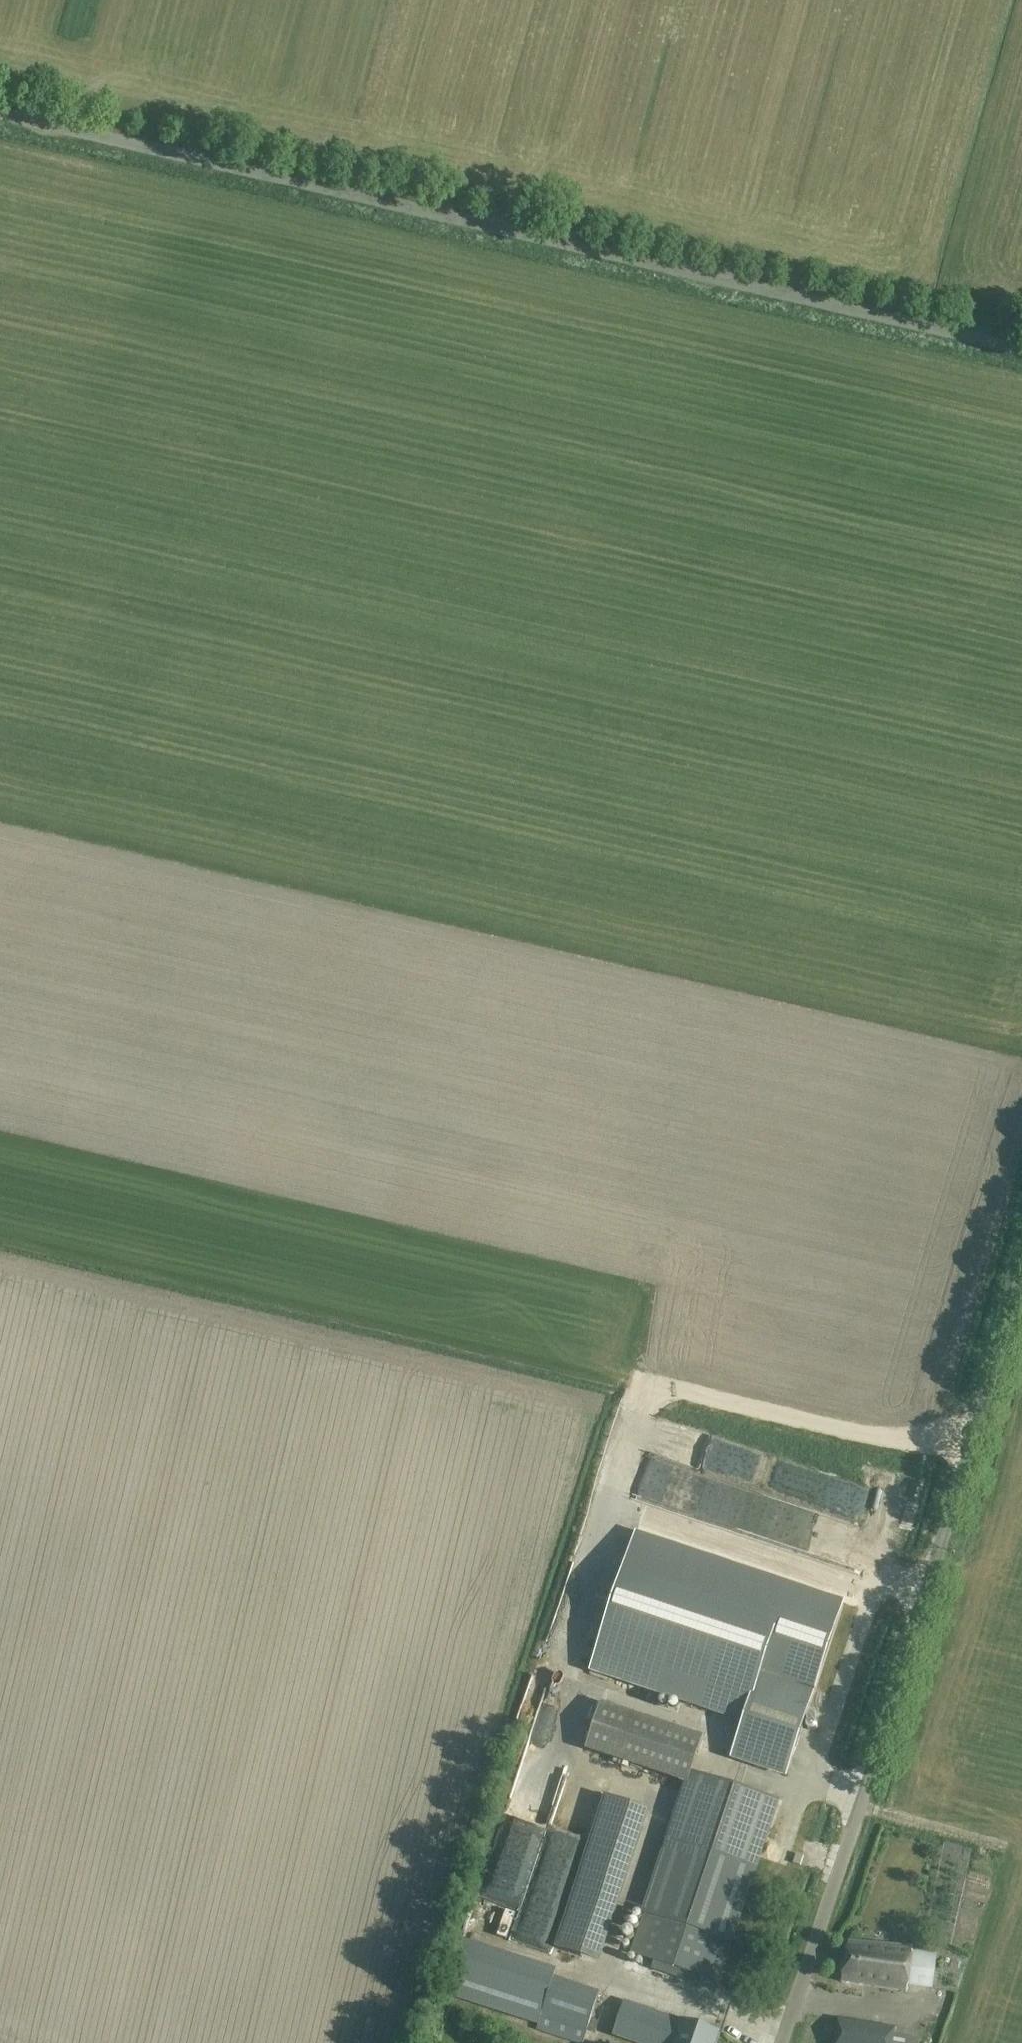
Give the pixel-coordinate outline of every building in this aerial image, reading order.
[(844,1604),(637,1534),(593,1666),(746,1717),(732,1757),(762,1767),(766,1768),(771,1768),(775,1768),(780,1767),(784,1765),(788,1762),(791,1759),(793,1755),(795,1751),(796,1750),(844,1604)] [(704,1737),(601,1703),(586,1748),(689,1782),(632,1953),(655,1961),(651,1969),(716,1991),(719,1982),(757,1867),(779,1801),(692,1772),(704,1737)] [(560,1813),(561,1813),(557,1825),(583,1835),(599,1792),(572,1782),(560,1813)] [(600,1794),(556,1947),(603,1961),(647,1807),(600,1794)] [(487,1870),(478,1896),(521,1910),(516,1924),(550,1935),(568,1881),(549,1875),(555,1857),(529,1849),(526,1859),(515,1856),(511,1868),(496,1863),(493,1872),(487,1870)] [(507,1939),(513,1919),(514,1915),(475,1902),(467,1929),(506,1942),(507,1939)] [(463,1940),(445,1996),(538,2025),(536,2031),(574,2042),(584,2042),(588,2031),(596,2033),(600,2021),(593,2019),(601,1992),(555,1977),(557,1970),(463,1940)] [(907,1992),(913,1948),(849,1942),(842,1982),(907,1992)] [(624,2001),(611,2036),(632,2042),(717,2042),(720,2033),(624,2001)] [(897,2029),(838,2020),(835,2042),(895,2042),(897,2029)]
